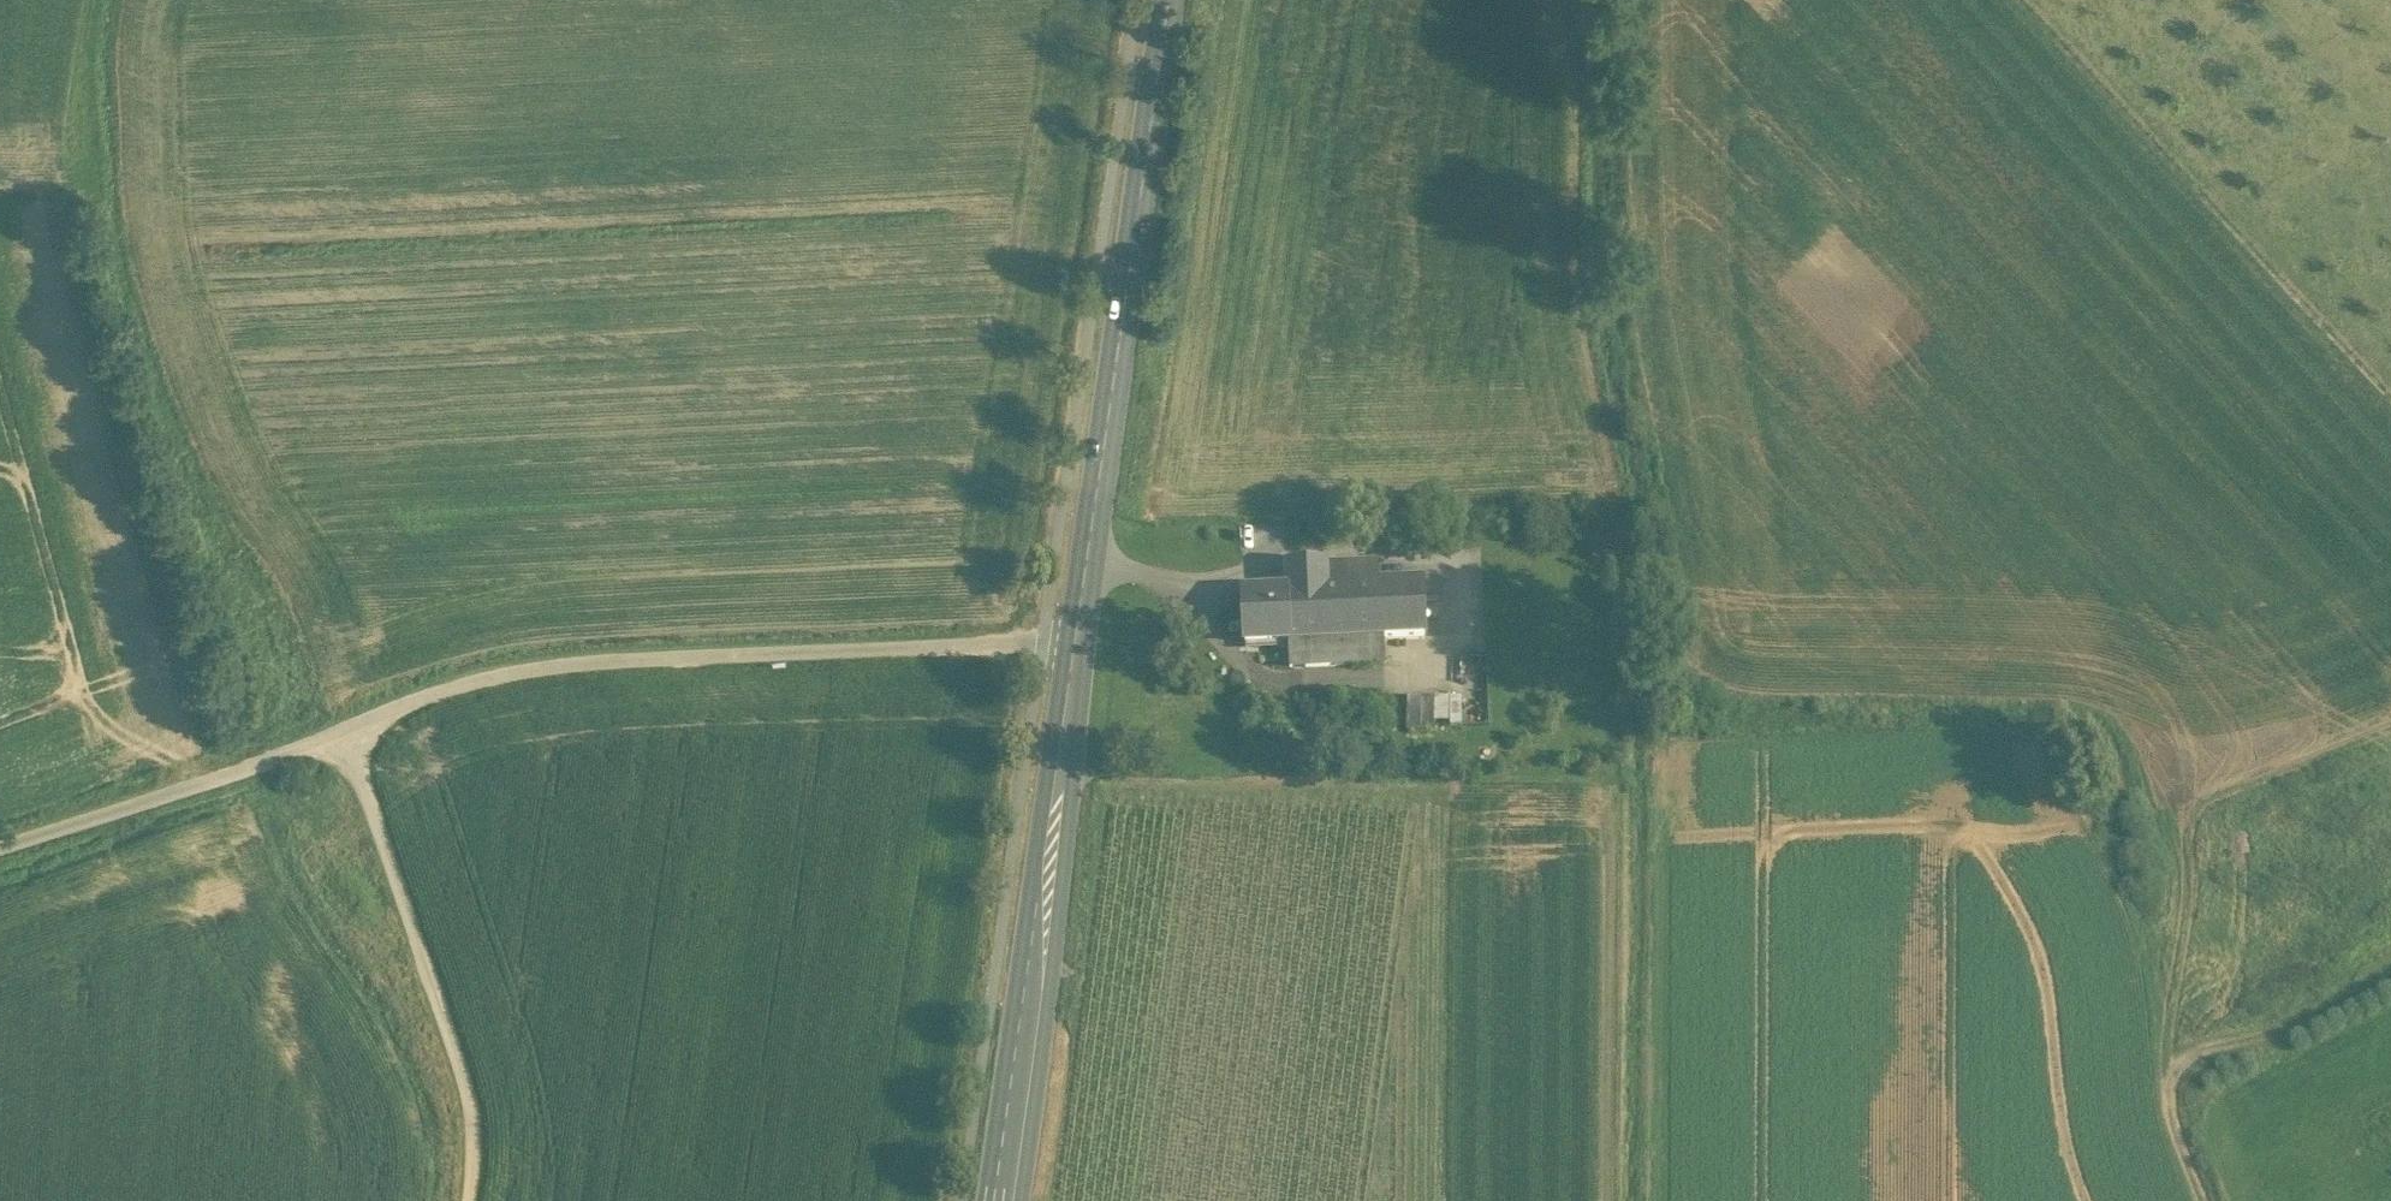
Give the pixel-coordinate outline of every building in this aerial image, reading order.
[(1375,567),(1287,571),(1288,593),(1291,644),(1289,644),(1290,669),(1386,665),(1385,639),(1425,637),(1422,585),(1377,587),(1375,567)] [(1288,593),(1243,596),(1246,647),(1289,644),(1291,644),(1288,593)] [(1435,699),(1408,699),(1407,732),(1435,733),(1435,699)]
